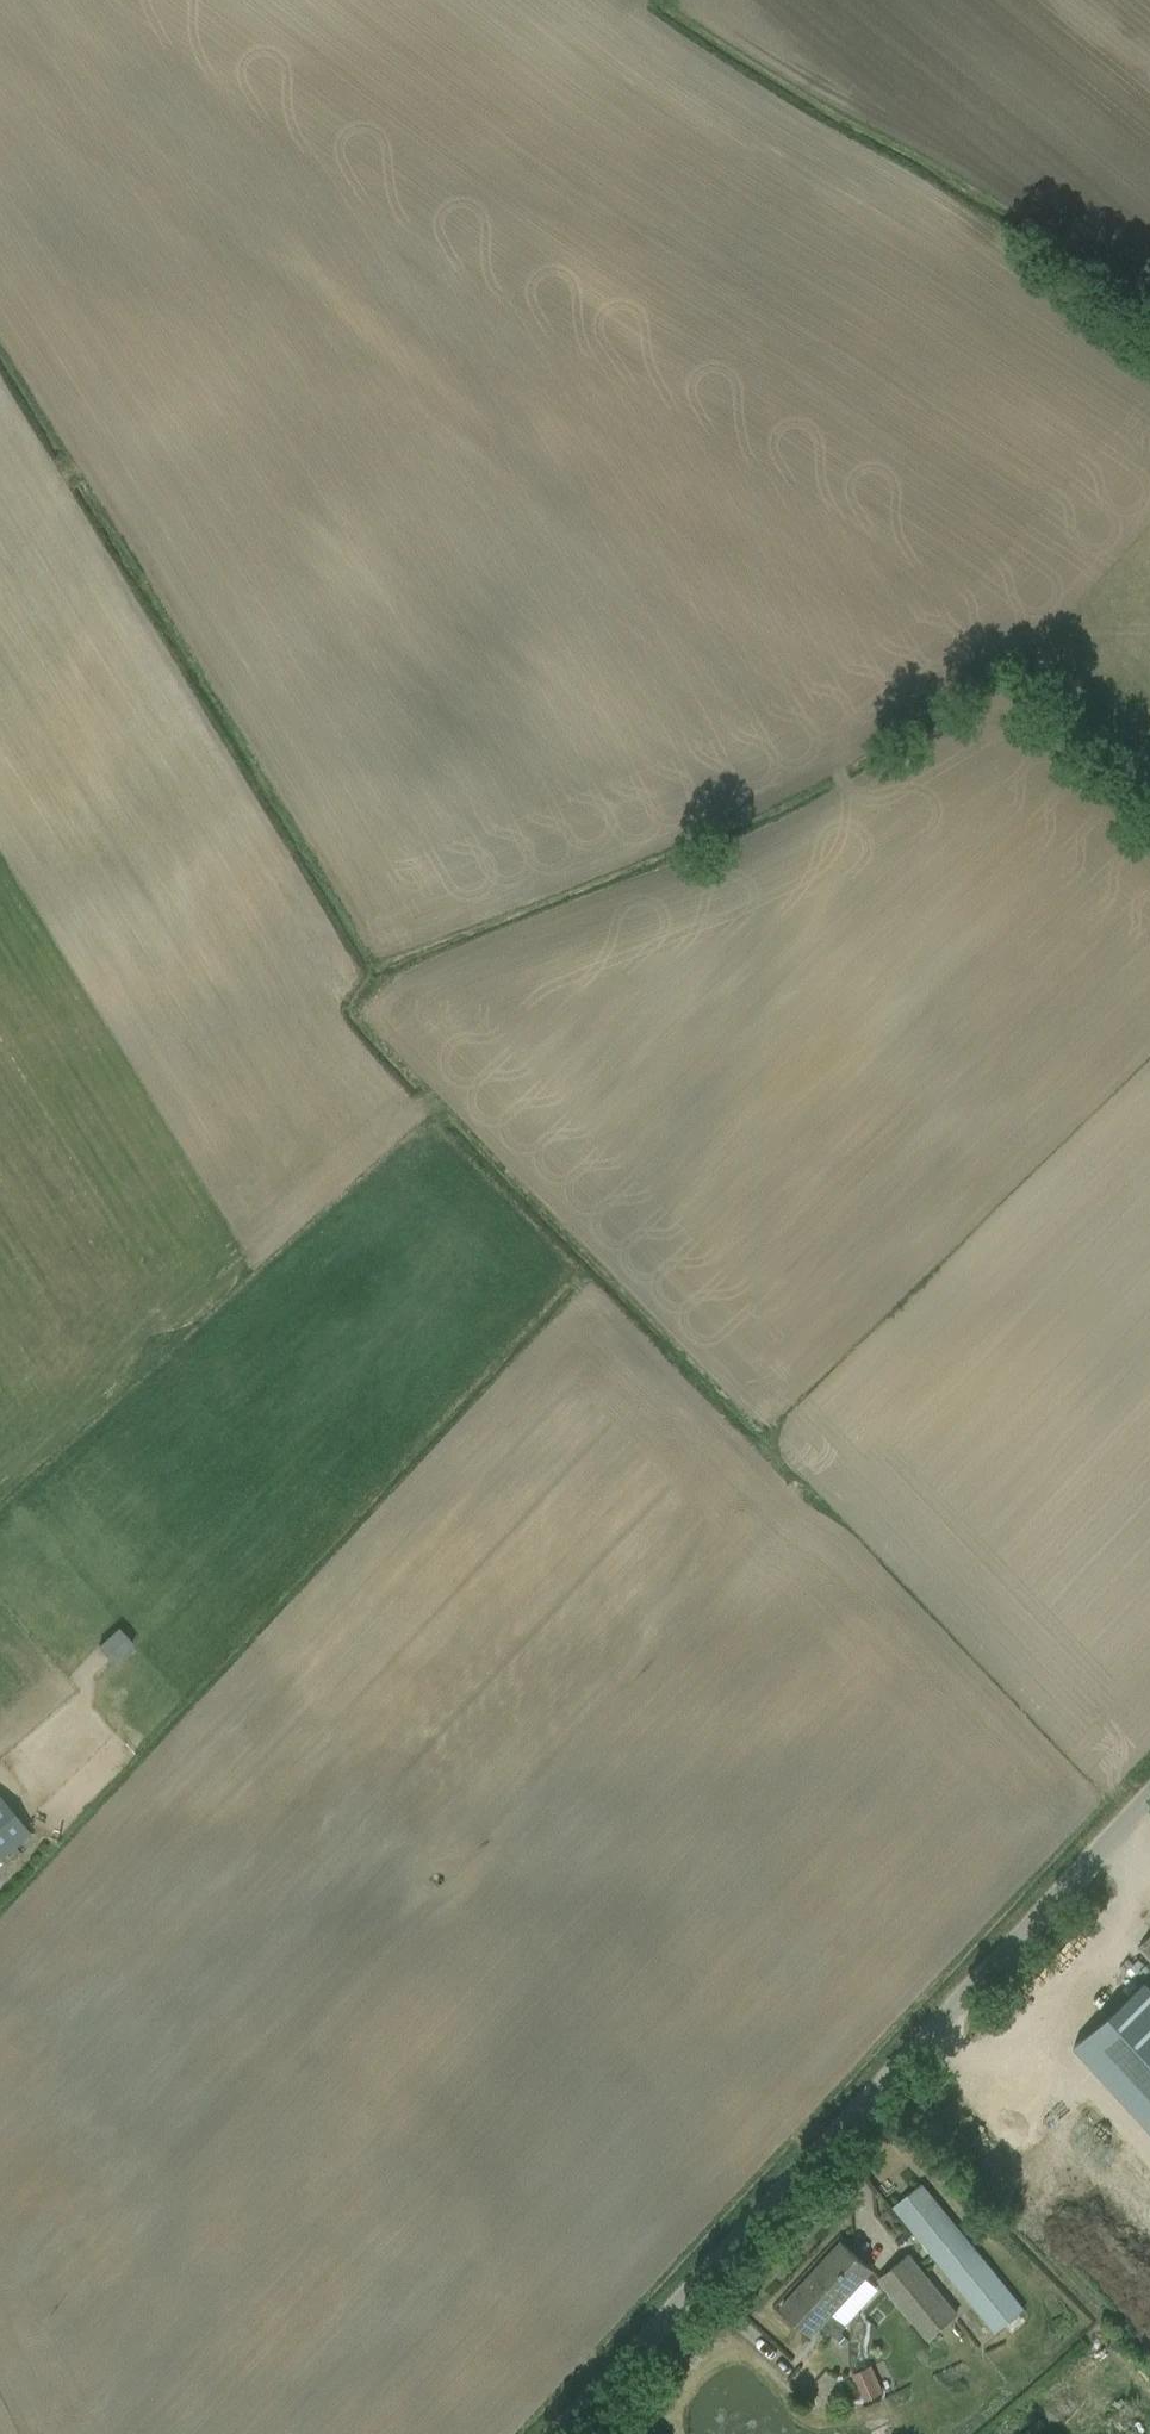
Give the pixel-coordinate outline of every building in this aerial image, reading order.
[(32,1835),(0,1797),(0,1861),(32,1835)] [(1139,1948),(1149,1959),(1149,1936),(1139,1948)] [(1145,1981),(1073,2044),(1149,2133),(1149,1988),(1145,1981)] [(893,2206),(908,2224),(996,2332),(1024,2309),(936,2202),(921,2183),(893,2206)] [(844,2327),(829,2313),(870,2269),(841,2242),(840,2243),(841,2244),(816,2272),(814,2271),(800,2286),(781,2306),(813,2336),(822,2326),(835,2338),(844,2327)] [(928,2339),(959,2314),(909,2253),(878,2278),(928,2339)] [(882,2392),(870,2366),(852,2374),(864,2400),(882,2392)]
